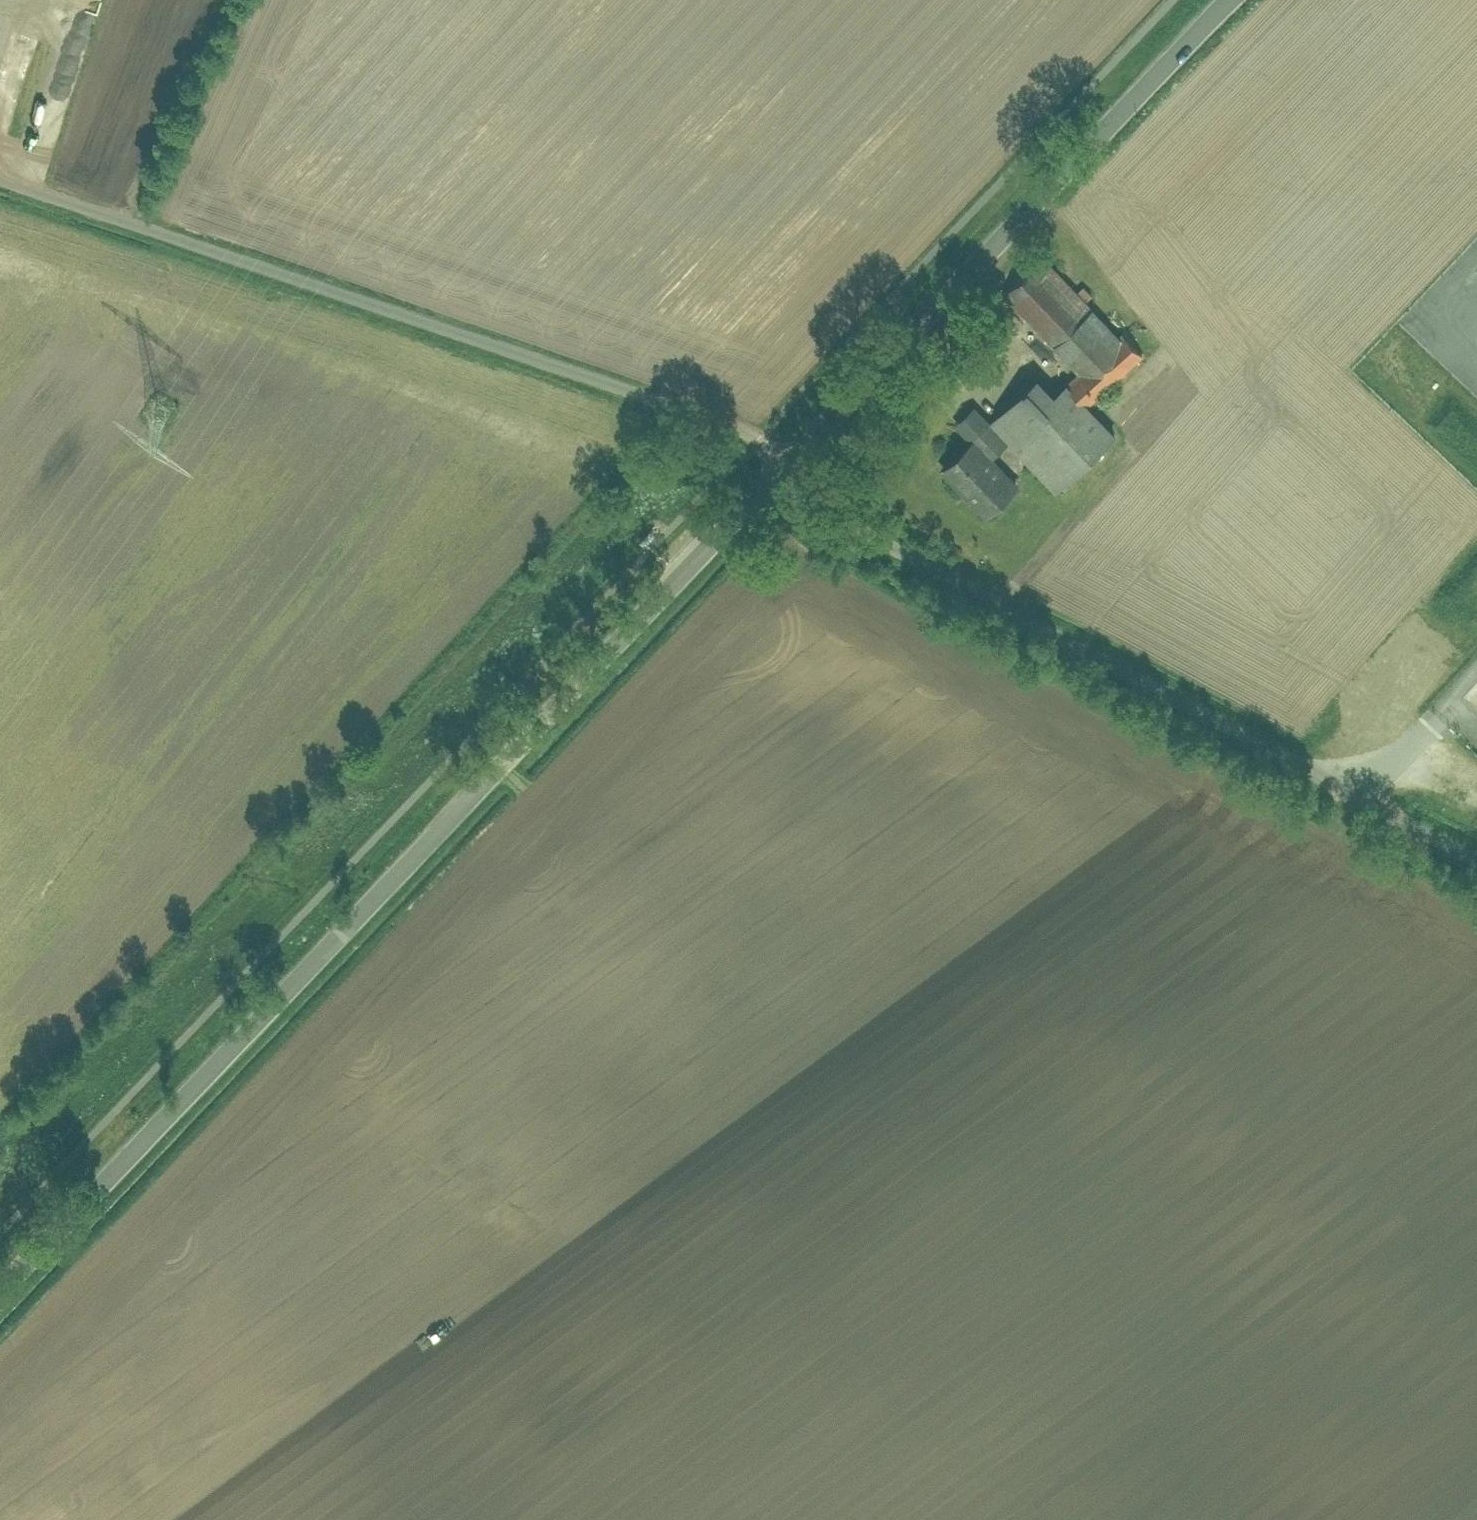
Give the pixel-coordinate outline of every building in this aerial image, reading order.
[(1126,329),(1122,333),(1057,270),(1020,307),(1084,369),(1067,386),(1048,368),(1001,416),(1074,487),(1123,437),(1096,411),(1152,354),(1126,329)] [(979,409),(964,424),(999,458),(1014,443),(979,409)] [(973,441),(944,472),(1001,525),(1029,495),(973,441)]
